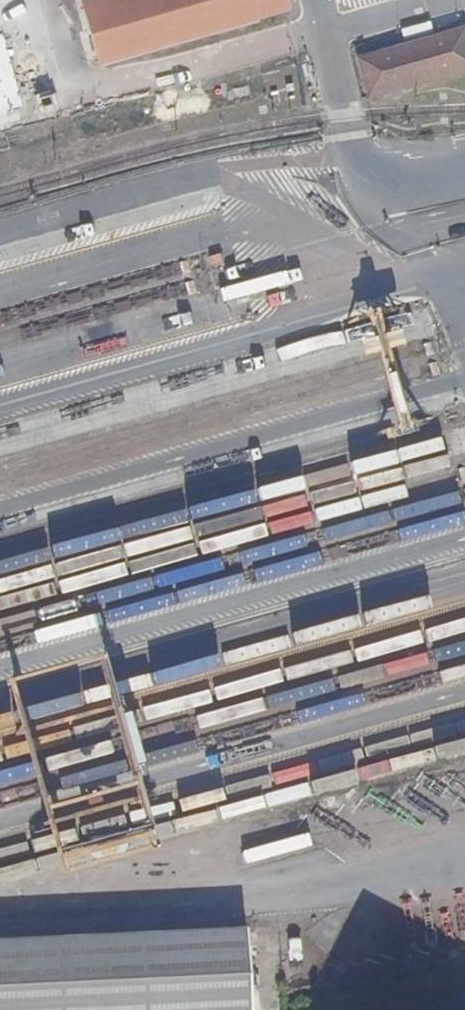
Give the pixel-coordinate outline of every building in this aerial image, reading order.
[(99,59),(253,16),(253,13),(285,4),(284,0),(83,0),(99,59)] [(464,69),(464,27),(359,58),(370,95),(464,69)] [(0,35),(0,115),(33,105),(13,31),(0,35)] [(189,330),(259,314),(252,284),(240,286),(237,274),(224,277),(219,253),(173,263),(189,330)] [(246,928),(101,935),(0,939),(0,1009),(249,1009),(246,928)]
